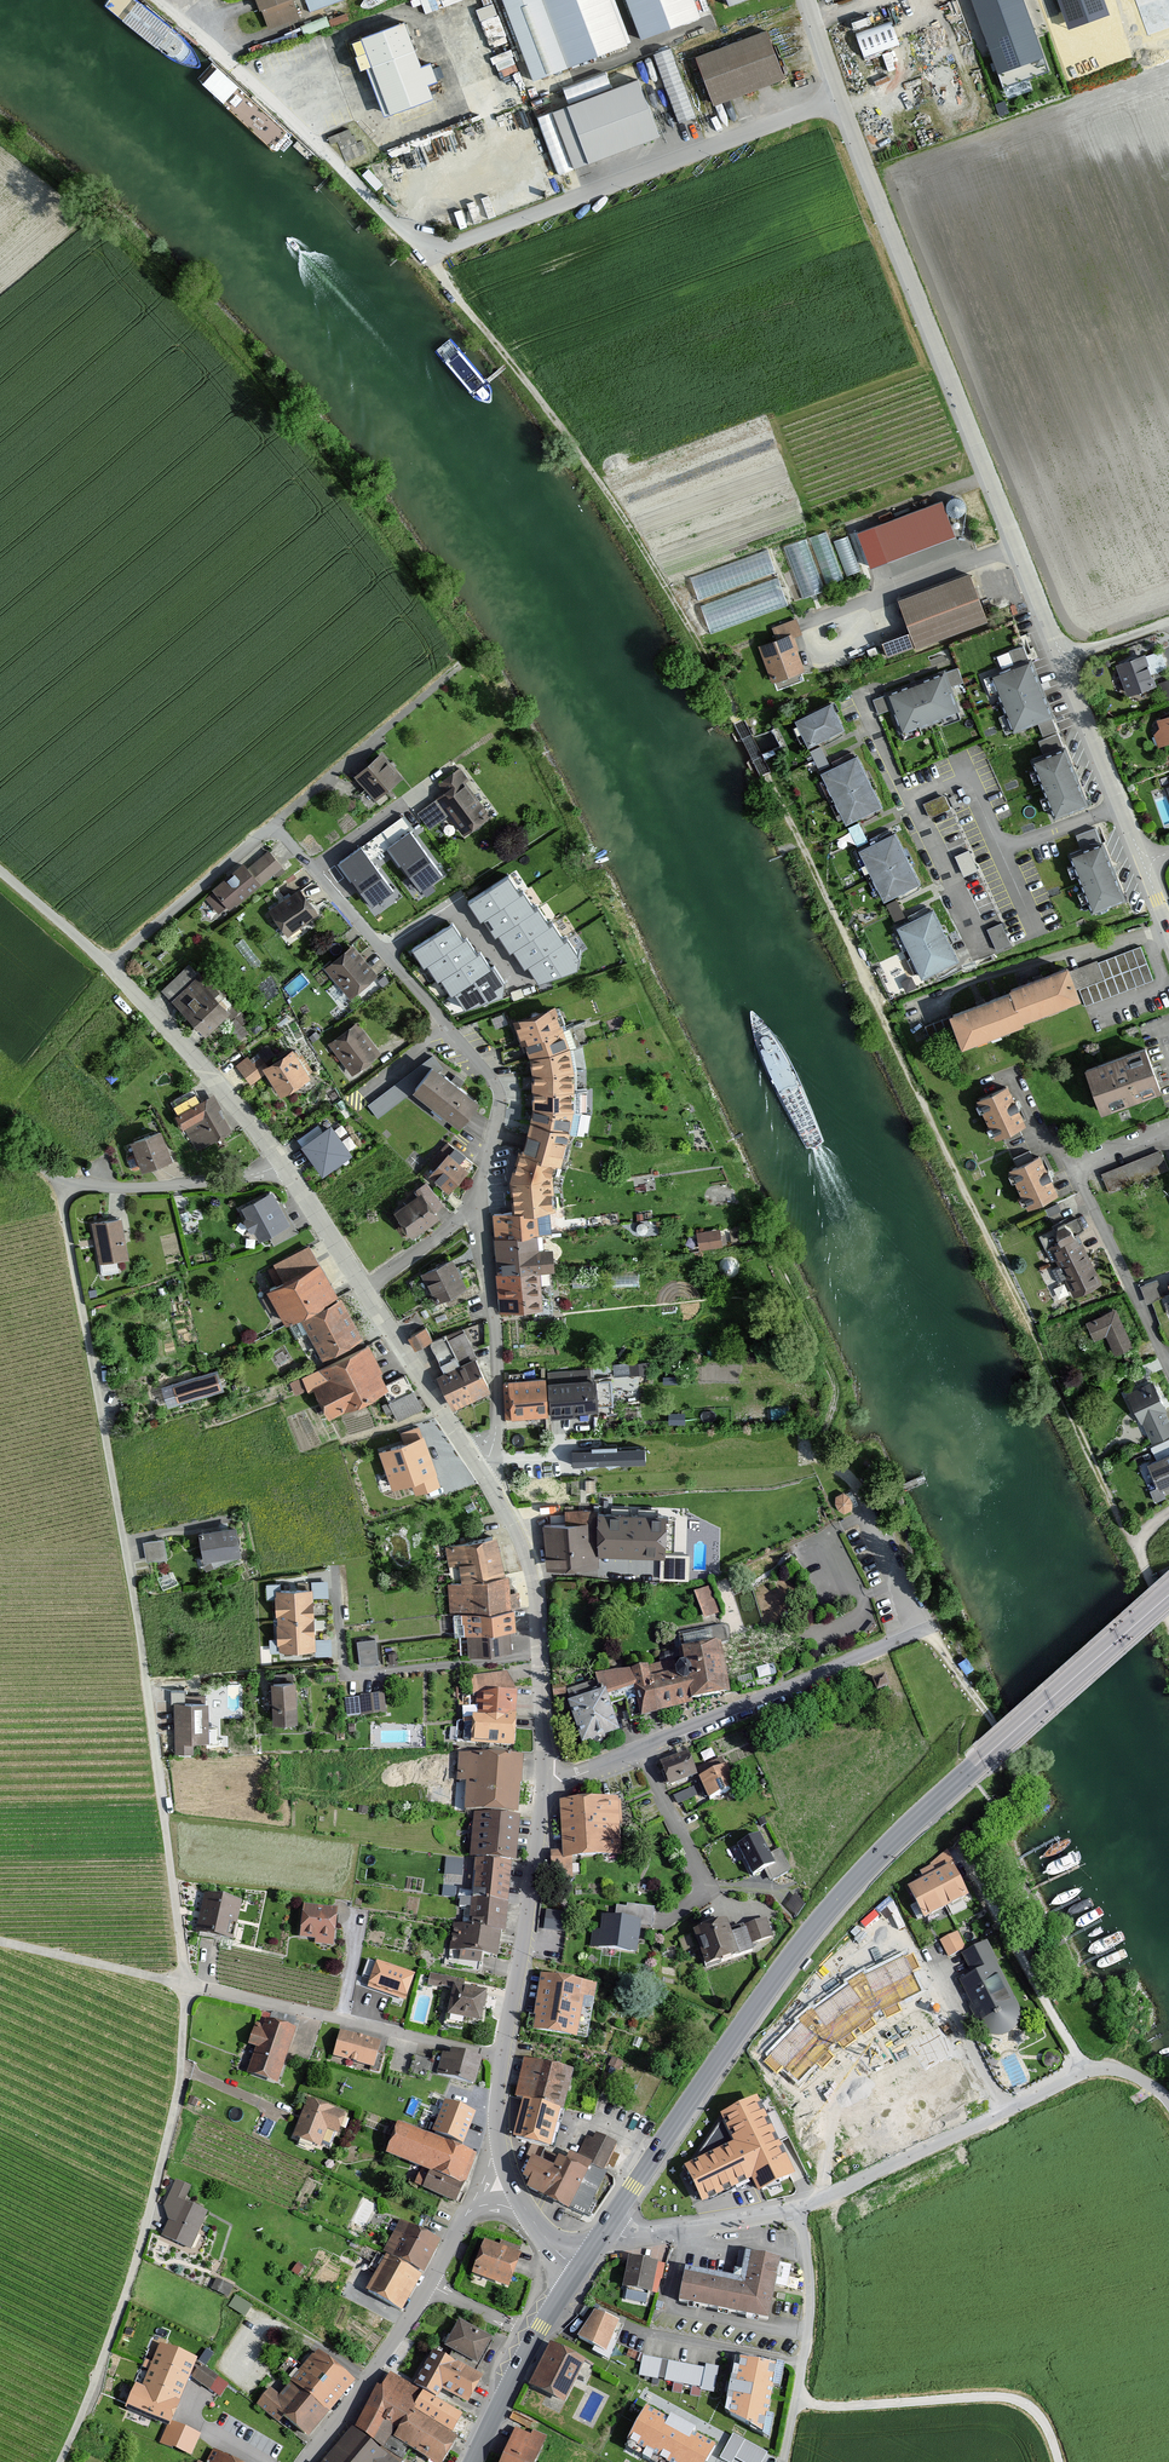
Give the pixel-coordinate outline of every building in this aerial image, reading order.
[(268,32),(302,19),(294,0),(255,0),(268,32)] [(308,14),(343,1),(343,0),(303,0),(308,14)] [(426,13),(458,0),(421,0),(426,13)] [(534,83),(630,45),(612,0),(501,0),(534,83)] [(641,42),(700,19),(693,0),(625,0),(641,42)] [(1020,0),(972,0),(1005,87),(1046,71),(1020,0)] [(853,19),(855,29),(874,25),(872,14),(853,19)] [(894,20),(857,30),(864,55),(901,44),(894,20)] [(406,25),(363,41),(392,118),(435,102),(406,25)] [(766,33),(696,59),(714,107),(784,81),(766,33)] [(694,117),(673,44),(656,49),(677,122),(694,117)] [(660,143),(638,84),(552,117),(576,178),(660,143)] [(332,141),(352,134),(350,128),(329,135),(332,141)] [(943,501),(876,526),(890,562),(957,537),(943,501)] [(849,534),(833,540),(828,528),(809,535),(826,582),(862,569),(849,534)] [(785,543),(802,596),(825,588),(808,536),(785,543)] [(771,551),(691,572),(697,595),(777,574),(771,551)] [(907,624),(879,634),(888,657),(989,620),(971,573),(898,600),(907,624)] [(701,602),(711,631),(790,604),(780,576),(701,602)] [(775,640),(759,646),(773,683),(804,671),(791,637),(801,634),(795,618),(771,628),(775,640)] [(1146,655),(1117,664),(1127,695),(1156,686),(1146,655)] [(1029,656),(992,673),(1013,728),(1051,711),(1029,656)] [(942,671),(887,691),(903,729),(956,708),(942,671)] [(832,704),(797,721),(810,747),(845,730),(832,704)] [(1158,720),(1162,729),(1154,736),(1157,747),(1168,743),(1168,716),(1158,720)] [(1045,734),(1050,747),(1064,742),(1059,729),(1045,734)] [(812,747),(820,767),(830,763),(822,743),(812,747)] [(1063,743),(1034,756),(1056,812),(1086,798),(1063,743)] [(380,755),(354,777),(375,802),(401,779),(380,755)] [(858,757),(821,775),(847,827),(884,809),(858,757)] [(445,796),(418,816),(429,832),(447,819),(462,839),(490,820),(456,772),(437,786),(445,796)] [(942,796),(924,805),(930,818),(948,810),(942,796)] [(858,824),(848,829),(857,847),(867,842),(858,824)] [(1077,832),(1081,843),(1097,838),(1094,826),(1077,832)] [(896,833),(859,851),(885,903),(922,885),(896,833)] [(410,835),(389,851),(421,893),(442,878),(410,835)] [(1101,837),(1072,850),(1093,907),(1123,893),(1101,837)] [(361,851),(339,867),(372,910),(394,894),(361,851)] [(968,851),(955,857),(962,873),(975,867),(968,851)] [(242,864),(212,888),(230,910),(281,868),(268,852),(247,869),(242,864)] [(510,880),(469,902),(482,924),(485,922),(494,940),(499,939),(509,954),(513,954),(525,972),(528,970),(539,986),(576,972),(579,960),(568,941),(563,944),(553,927),(549,929),(539,911),(534,912),(525,896),(519,897),(510,880)] [(299,890),(269,911),(287,938),(318,916),(299,890)] [(897,900),(887,905),(895,922),(905,917),(897,900)] [(936,906),(894,927),(922,982),(964,961),(936,906)] [(1004,920),(989,924),(995,946),(1010,942),(1004,920)] [(453,928),(412,952),(424,970),(427,968),(437,984),(441,982),(451,998),(456,996),(465,1012),(503,998),(505,986),(494,969),(491,971),(479,955),(476,957),(466,941),(463,943),(453,928)] [(377,977),(351,946),(323,970),(350,1001),(377,977)] [(1139,947),(1074,971),(1086,1004),(1152,980),(1139,947)] [(1010,988),(948,1011),(961,1045),(1026,1021),(1024,1016),(1080,996),(1068,963),(1009,985),(1010,988)] [(188,964),(161,991),(206,1037),(234,1011),(188,964)] [(556,1007),(516,1021),(531,1059),(535,1095),(531,1123),(573,1133),(577,1107),(572,1050),(556,1007)] [(355,1023),(327,1045),(352,1076),(379,1054),(355,1023)] [(1143,1043),(1084,1066),(1100,1109),(1160,1087),(1143,1043)] [(249,1088),(267,1076),(281,1098),(312,1078),(293,1049),(265,1067),(256,1053),(235,1067),(249,1088)] [(482,1101),(430,1058),(367,1106),(378,1119),(415,1091),(462,1127),(482,1101)] [(398,1062),(360,1089),(368,1100),(406,1073),(398,1062)] [(1009,1086),(978,1101),(998,1140),(1029,1125),(1009,1086)] [(213,1095),(175,1114),(184,1131),(206,1120),(217,1140),(232,1132),(213,1095)] [(331,1122),(301,1143),(323,1172),(352,1151),(331,1122)] [(517,1212),(492,1216),(499,1315),(543,1311),(540,1271),(557,1270),(555,1248),(539,1248),(538,1236),(542,1236),(540,1214),(557,1211),(554,1180),(559,1165),(563,1166),(573,1133),(531,1123),(515,1178),(517,1212)] [(162,1131),(131,1142),(142,1171),(173,1160),(162,1131)] [(1156,1150),(1101,1175),(1109,1193),(1164,1168),(1156,1150)] [(469,1171),(448,1154),(428,1178),(449,1195),(469,1171)] [(1042,1156),(1011,1170),(1029,1210),(1061,1195),(1042,1156)] [(418,1197),(397,1213),(415,1237),(441,1217),(437,1211),(443,1207),(426,1184),(414,1192),(418,1197)] [(272,1193),(243,1209),(259,1241),(289,1225),(272,1193)] [(121,1218),(91,1224),(99,1265),(128,1259),(121,1218)] [(1063,1243),(1050,1249),(1074,1299),(1102,1286),(1072,1222),(1056,1230),(1063,1243)] [(719,1230),(695,1233),(697,1251),(721,1248),(719,1230)] [(339,1299),(309,1245),(272,1265),(282,1285),(269,1292),(287,1325),(300,1318),(323,1360),(364,1338),(342,1298),(339,1299)] [(451,1259),(421,1275),(437,1305),(467,1288),(451,1259)] [(1156,1280),(1139,1288),(1147,1305),(1164,1298),(1156,1280)] [(1114,1310),(1085,1323),(1094,1342),(1104,1337),(1113,1355),(1132,1347),(1114,1310)] [(444,1373),(437,1376),(454,1410),(492,1390),(468,1343),(482,1336),(475,1322),(433,1344),(425,1329),(409,1338),(415,1351),(429,1344),(444,1373)] [(367,1346),(300,1379),(307,1393),(315,1389),(330,1419),(389,1391),(367,1346)] [(645,1362),(629,1364),(630,1376),(647,1373),(645,1362)] [(217,1372),(172,1386),(178,1403),(223,1388),(217,1372)] [(547,1378),(508,1382),(511,1418),(549,1415),(550,1420),(577,1417),(577,1412),(600,1410),(597,1378),(548,1383),(547,1378)] [(1128,1394),(1152,1442),(1168,1433),(1168,1421),(1163,1408),(1166,1407),(1152,1381),(1128,1394)] [(416,1388),(401,1394),(408,1413),(423,1407),(416,1388)] [(440,1482),(436,1470),(438,1469),(424,1432),(378,1449),(392,1486),(411,1480),(415,1491),(440,1482)] [(646,1452),(571,1453),(571,1468),(646,1467),(646,1452)] [(1150,1464),(1162,1489),(1168,1485),(1168,1455),(1150,1464)] [(845,1511),(849,1510),(851,1508),(853,1505),(854,1502),(853,1498),(852,1496),(849,1493),(847,1493),(844,1492),(841,1493),(838,1494),(835,1497),(834,1500),(835,1504),(836,1507),(838,1509),(841,1511),(845,1511)] [(566,1525),(543,1527),(546,1569),(597,1567),(598,1557),(667,1557),(669,1515),(600,1513),(565,1512),(566,1525)] [(236,1525),(199,1532),(204,1561),(241,1554),(236,1525)] [(497,1536),(444,1547),(447,1567),(460,1565),(462,1581),(447,1582),(450,1612),(510,1606),(510,1574),(505,1575),(497,1536)] [(164,1539),(143,1542),(146,1560),(166,1557),(164,1539)] [(313,1588),(275,1590),(278,1650),(315,1649),(313,1588)] [(708,1593),(696,1596),(702,1616),(714,1613),(708,1593)] [(498,1610),(462,1614),(467,1657),(513,1652),(510,1632),(518,1631),(515,1608),(498,1610)] [(603,1692),(570,1702),(584,1744),(623,1732),(609,1695),(634,1688),(644,1717),(733,1694),(722,1638),(726,1638),(724,1629),(682,1637),(687,1662),(683,1663),(679,1666),(678,1670),(670,1672),(666,1661),(633,1669),(617,1670),(598,1675),(603,1692)] [(375,1640),(357,1641),(359,1666),(377,1665),(375,1640)] [(319,1681),(338,1681),(338,1669),(319,1670),(319,1681)] [(475,1677),(474,1720),(472,1747),(516,1751),(517,1694),(504,1675),(475,1677)] [(886,1679),(873,1683),(877,1693),(889,1689),(886,1679)] [(296,1682),(272,1683),(274,1723),(297,1722),(296,1682)] [(383,1697),(359,1698),(360,1718),(385,1717),(383,1697)] [(208,1703),(174,1704),(175,1754),(195,1754),(195,1743),(209,1743),(208,1703)] [(690,1755),(661,1765),(669,1788),(698,1777),(690,1755)] [(523,1760),(458,1756),(457,1784),(466,1785),(464,1813),(520,1816),(523,1760)] [(729,1767),(700,1781),(711,1805),(740,1792),(729,1767)] [(691,1789),(673,1797),(677,1807),(696,1799),(691,1789)] [(562,1851),(549,1852),(550,1879),(572,1878),(571,1861),(623,1859),(621,1801),(560,1804),(562,1851)] [(516,1863),(520,1820),(474,1816),(470,1859),(516,1863)] [(768,1840),(749,1848),(761,1874),(768,1870),(773,1880),(794,1870),(784,1849),(775,1854),(768,1840)] [(464,1874),(465,1857),(446,1856),(446,1873),(464,1874)] [(507,1936),(511,1866),(476,1864),(470,1930),(453,1929),(450,1953),(497,1959),(501,1935),(507,1936)] [(950,1868),(909,1889),(925,1920),(966,1899),(950,1868)] [(444,1884),(443,1894),(456,1896),(457,1886),(444,1884)] [(243,1905),(205,1896),(195,1935),(233,1944),(243,1905)] [(613,1920),(602,1919),(600,1933),(592,1932),(590,1949),(637,1955),(640,1928),(651,1929),(654,1910),(615,1905),(613,1920)] [(338,1912),(303,1907),(299,1940),(334,1944),(338,1912)] [(545,1928),(566,1930),(568,1911),(547,1909),(545,1928)] [(729,1923),(695,1934),(706,1969),(755,1953),(752,1944),(771,1937),(765,1919),(744,1926),(746,1932),(733,1936),(729,1923)] [(959,1930),(941,1938),(949,1956),(967,1948),(959,1930)] [(987,1944),(962,1956),(972,1977),(960,1982),(973,2010),(970,2010),(978,2027),(983,2033),(990,2035),(1001,2037),(1009,2034),(1017,2029),(1020,2021),(1020,2013),(1019,2008),(987,1944)] [(415,1980),(377,1966),(368,1989),(406,2004),(415,1980)] [(587,1985),(541,1978),(532,2033),(578,2041),(587,1985)] [(487,1996),(453,1989),(448,2017),(482,2024),(487,1996)] [(296,2031),(265,2020),(262,2030),(255,2028),(248,2048),(256,2051),(247,2076),(278,2086),(296,2031)] [(383,2045),(340,2032),(331,2058),(375,2071),(383,2045)] [(887,2149),(941,2121),(945,2128),(965,2117),(959,2105),(981,2093),(955,2044),(873,2086),(893,2124),(878,2132),(887,2149)] [(451,2058),(442,2056),(437,2077),(476,2087),(483,2060),(452,2053),(451,2058)] [(573,2073),(524,2061),(514,2100),(520,2101),(563,2112),(573,2073)] [(444,2091),(429,2134),(471,2150),(475,2140),(471,2139),(481,2112),(474,2110),(477,2102),(444,2091)] [(796,2176),(757,2098),(720,2116),(734,2145),(686,2168),(704,2204),(751,2181),(758,2195),(796,2176)] [(346,2116),(308,2101),(293,2139),(320,2150),(328,2131),(339,2136),(346,2116)] [(563,2112),(520,2101),(511,2132),(555,2144),(563,2112)] [(429,2134),(398,2124),(386,2158),(430,2173),(423,2191),(453,2202),(471,2150),(429,2134)] [(588,2163),(600,2169),(614,2139),(599,2132),(597,2136),(588,2132),(576,2157),(588,2163)] [(555,2170),(535,2160),(525,2181),(533,2185),(530,2191),(565,2209),(588,2163),(576,2157),(570,2154),(566,2163),(560,2160),(555,2170)] [(588,2163),(565,2209),(584,2218),(607,2172),(600,2169),(588,2163)] [(192,2189),(175,2184),(163,2207),(169,2222),(162,2238),(191,2251),(208,2215),(184,2203),(192,2189)] [(436,2239),(400,2221),(384,2253),(420,2271),(436,2239)] [(401,2310),(420,2271),(384,2253),(364,2243),(359,2254),(368,2258),(365,2265),(374,2270),(364,2291),(401,2310)] [(522,2256),(485,2243),(472,2276),(509,2290),(522,2256)] [(747,2288),(687,2276),(681,2304),(770,2322),(782,2262),(753,2256),(747,2288)] [(662,2264),(629,2260),(624,2290),(656,2295),(658,2295),(662,2264)] [(232,2288),(215,2281),(210,2291),(228,2298),(232,2288)] [(237,2294),(230,2305),(246,2315),(253,2303),(237,2294)] [(584,2339),(606,2349),(618,2322),(596,2312),(584,2339)] [(493,2340),(460,2322),(445,2348),(453,2353),(449,2361),(475,2374),(493,2340)] [(553,2345),(532,2384),(563,2401),(584,2362),(553,2345)] [(317,2348),(292,2381),(324,2406),(350,2373),(317,2348)] [(189,2368),(144,2350),(132,2384),(137,2386),(128,2405),(168,2420),(187,2376),(210,2393),(219,2380),(193,2363),(189,2368)] [(449,2361),(433,2352),(413,2387),(425,2394),(438,2401),(443,2392),(469,2407),(484,2379),(475,2374),(449,2361)] [(658,2356),(640,2353),(636,2371),(655,2374),(658,2356)] [(711,2389),(716,2362),(703,2360),(703,2363),(666,2357),(662,2377),(700,2383),(699,2387),(711,2389)] [(765,2431),(774,2364),(741,2360),(732,2413),(765,2431)] [(390,2374),(381,2388),(376,2385),(354,2423),(400,2455),(407,2444),(436,2461),(439,2461),(458,2429),(453,2426),(418,2407),(425,2394),(413,2387),(390,2374)] [(280,2396),(270,2389),(256,2407),(279,2424),(283,2418),(305,2436),(327,2408),(324,2406),(292,2381),(280,2396)] [(438,2401),(425,2394),(418,2407),(453,2426),(460,2413),(438,2401)] [(646,2407),(629,2438),(675,2461),(706,2461),(716,2444),(646,2407)] [(196,2432),(168,2420),(160,2438),(189,2450),(196,2432)] [(352,2430),(323,2460),(325,2461),(393,2461),(352,2430)] [(515,2430),(501,2461),(536,2461),(545,2443),(515,2430)] [(769,2449),(734,2432),(722,2456),(733,2461),(734,2461),(736,2457),(746,2461),(763,2461),(769,2449)]
